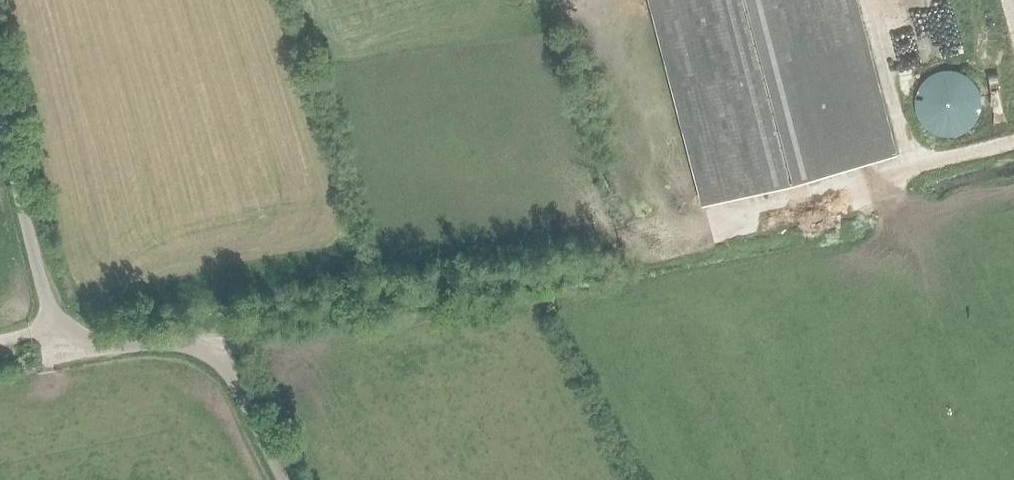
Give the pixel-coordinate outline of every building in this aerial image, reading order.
[(713,202),(902,152),(862,0),(659,0),(713,202)] [(949,135),(956,134),(961,133),(966,130),(971,126),(975,122),(978,116),(980,110),(981,103),(980,96),(979,91),(976,86),(972,81),(968,77),(962,74),(956,72),(949,71),(942,72),(936,74),(930,77),(926,81),(922,86),(919,91),(918,96),(917,103),(918,110),(919,115),(922,120),(926,125),(930,129),(936,132),(942,134),(949,135)]
